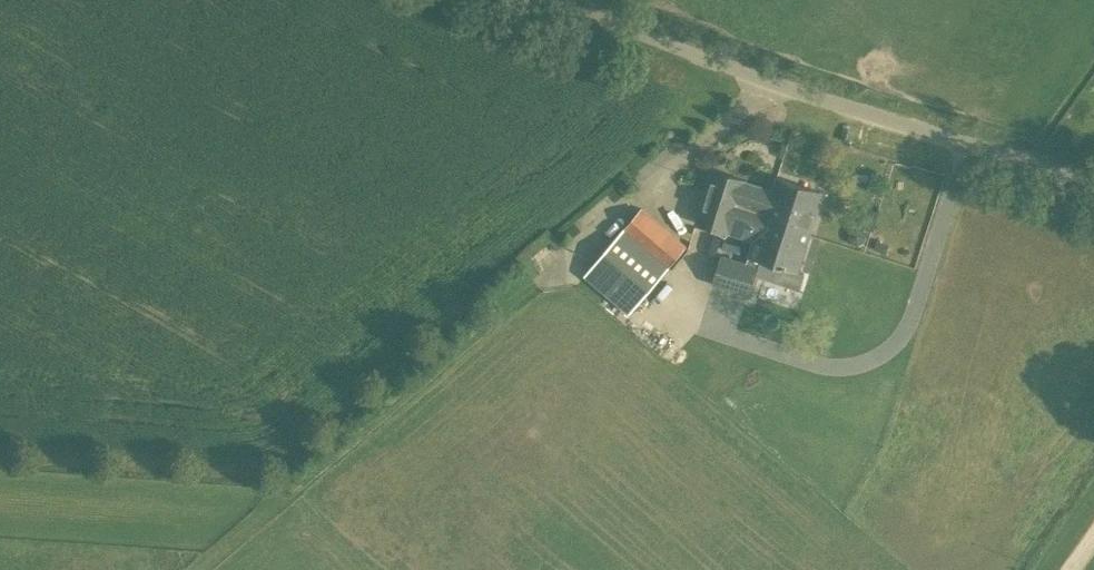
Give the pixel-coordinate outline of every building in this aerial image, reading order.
[(772,189),(765,187),(710,170),(694,221),(730,232),(736,212),(763,220),(762,223),(791,232),(793,228),(811,233),(824,192),(776,177),(772,189)] [(653,283),(666,267),(668,268),(687,245),(642,207),(585,273),(620,302),(644,275),(653,283)] [(753,240),(749,255),(747,262),(720,255),(711,284),(749,295),(759,258),(799,271),(811,233),(793,228),(791,232),(762,223),(763,220),(736,212),(730,232),(753,240)]
